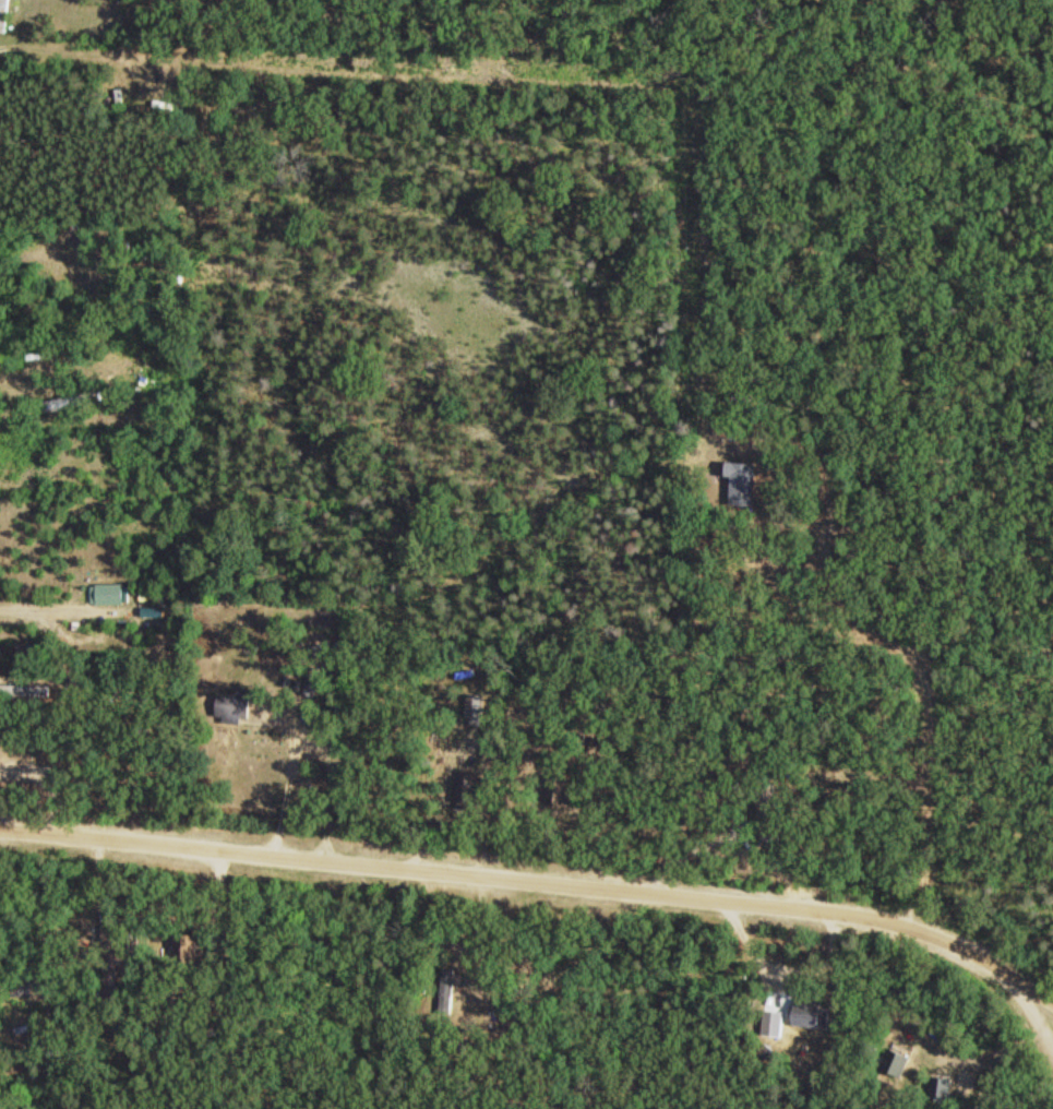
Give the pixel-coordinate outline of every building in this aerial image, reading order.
[(12,32),(13,0),(0,0),(0,32),(12,32)] [(90,392),(46,401),(48,411),(92,402),(90,392)] [(88,604),(129,604),(129,583),(88,583),(88,604)] [(99,941),(86,942),(89,918),(103,920),(99,941)]
